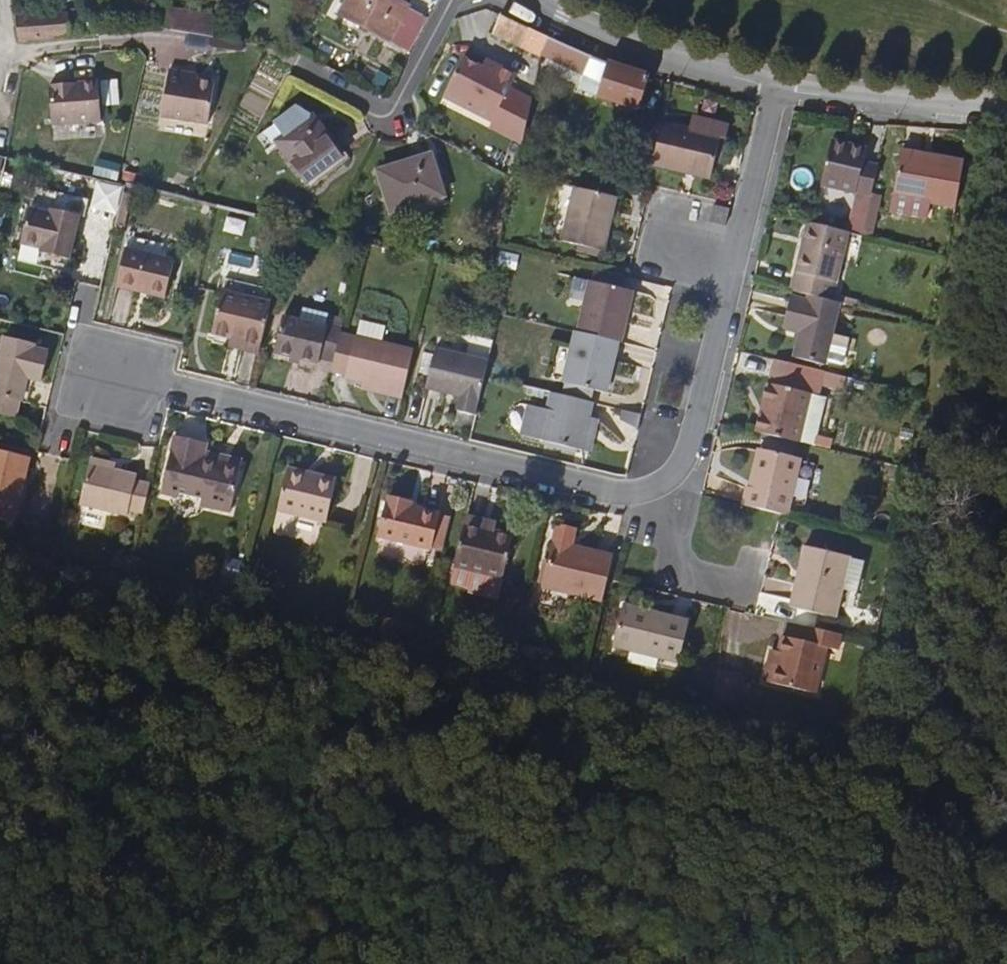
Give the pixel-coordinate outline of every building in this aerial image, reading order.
[(400,0),(348,0),(340,14),(405,47),(423,15),(410,8),(411,6),(400,0)] [(161,7),(164,27),(213,36),(217,16),(161,7)] [(19,39),(68,35),(68,26),(54,27),(53,14),(37,15),(37,10),(15,11),(19,39)] [(67,13),(53,14),(54,27),(68,26),(67,13)] [(548,37),(500,15),(492,34),(519,47),(520,45),(533,51),(543,56),(548,37)] [(242,41),(214,36),(212,45),(241,50),(242,41)] [(592,57),(548,37),(543,56),(585,75),(592,57)] [(525,128),(532,99),(510,88),(517,75),(500,66),(496,74),(483,67),(463,57),(443,96),(492,121),(496,113),(525,128)] [(605,62),(592,57),(585,75),(579,88),(642,108),(650,75),(605,62)] [(487,59),(483,67),(496,74),(500,66),(487,59)] [(215,89),(198,84),(189,82),(191,77),(170,72),(160,118),(206,129),(215,89)] [(100,119),(97,79),(49,83),(53,123),(100,119)] [(323,130),(311,115),(297,106),(275,122),(285,135),(278,140),(307,179),(340,156),(321,131),(323,130)] [(525,128),(496,113),(492,121),(489,127),(521,144),(525,128)] [(695,119),(692,130),(722,137),(729,139),(732,128),(695,119)] [(710,178),(715,163),(722,137),(692,130),(664,123),(654,164),(710,178)] [(723,165),(729,139),(722,137),(715,163),(723,165)] [(874,191),(880,165),(865,163),(869,148),(825,139),(817,181),(859,190),(860,188),(874,191)] [(905,150),(904,155),(935,160),(936,156),(905,150)] [(445,194),(431,154),(379,170),(392,211),(445,194)] [(957,208),(965,161),(936,156),(935,160),(904,155),(894,213),(930,222),(933,203),(957,208)] [(117,215),(126,186),(101,179),(92,208),(117,215)] [(604,250),(617,196),(577,188),(564,241),(604,250)] [(65,193),(61,211),(59,216),(51,214),(31,209),(23,242),(44,246),(52,248),(51,255),(71,259),(82,215),(87,216),(91,199),(65,193)] [(872,200),(857,196),(849,233),(864,236),(872,200)] [(882,200),(873,197),(872,200),(864,236),(874,238),(882,200)] [(715,205),(710,222),(726,226),(730,208),(715,205)] [(814,224),(809,223),(802,249),(807,250),(814,224)] [(791,291),(793,291),(831,300),(849,233),(814,224),(807,250),(802,249),(791,291)] [(110,242),(94,236),(84,264),(101,269),(110,242)] [(43,252),(51,255),(52,248),(44,246),(43,252)] [(140,287),(165,293),(173,259),(124,249),(116,286),(140,292),(140,287)] [(620,275),(593,268),(590,281),(618,287),(620,275)] [(576,332),(618,342),(623,321),(621,320),(624,310),(625,310),(630,290),(618,287),(590,281),(572,276),(567,296),(584,300),(576,332)] [(163,298),(165,293),(140,287),(140,292),(163,298)] [(831,300),(793,291),(784,325),(801,330),(794,358),(824,365),(838,302),(831,300)] [(260,350),(270,309),(218,298),(211,329),(230,333),(245,337),(242,347),(260,350)] [(343,327),(346,316),(334,314),(332,323),(343,327)] [(341,334),(343,327),(332,323),(331,325),(285,315),(277,350),(320,361),(322,356),(335,359),(341,334)] [(618,342),(576,332),(565,383),(565,384),(593,391),(606,393),(611,373),(608,372),(612,362),(614,362),(618,342)] [(228,343),(242,347),(245,337),(230,333),(228,343)] [(346,373),(355,337),(341,334),(335,359),(332,370),(346,373)] [(404,395),(415,348),(356,334),(355,337),(346,373),(346,374),(366,378),(376,381),(375,389),(404,395)] [(21,402),(27,377),(41,381),(48,353),(33,349),(35,344),(6,338),(0,362),(0,397),(21,402)] [(476,414),(485,376),(489,361),(436,349),(427,387),(461,395),(458,410),(476,414)] [(759,433),(799,441),(810,395),(818,397),(824,372),(805,367),(776,360),(759,433)] [(364,387),(375,389),(376,381),(366,378),(364,387)] [(562,395),(590,402),(593,391),(565,384),(562,395)] [(593,402),(590,402),(562,395),(551,393),(546,413),(540,440),(581,449),(593,402)] [(825,399),(818,397),(810,395),(799,441),(830,449),(832,439),(816,436),(825,399)] [(21,402),(0,397),(0,412),(17,417),(21,402)] [(524,436),(540,440),(546,413),(530,409),(524,436)] [(232,503),(242,462),(204,454),(206,447),(207,443),(174,435),(160,492),(177,496),(178,490),(203,496),(209,498),(207,507),(227,511),(229,503),(232,503)] [(243,456),(206,447),(204,454),(242,462),(243,456)] [(744,506),(781,514),(787,516),(801,461),(760,451),(751,490),(748,489),(744,506)] [(29,458),(0,452),(0,518),(13,522),(29,458)] [(91,458),(89,464),(114,469),(115,463),(91,458)] [(127,516),(129,510),(137,480),(138,475),(114,469),(89,464),(80,503),(127,516)] [(291,469),(290,474),(309,478),(310,473),(291,469)] [(309,478),(290,474),(281,508),(327,519),(337,479),(310,473),(309,478)] [(143,513),(150,483),(137,480),(129,510),(143,513)] [(431,547),(439,514),(410,507),(411,502),(391,497),(382,536),(431,547)] [(444,550),(452,517),(439,514),(431,547),(444,550)] [(514,537),(499,533),(484,529),(486,519),(470,515),(456,579),(475,584),(472,591),(499,597),(514,537)] [(501,523),(486,519),(484,529),(499,533),(501,523)] [(603,601),(614,557),(587,550),(586,556),(573,552),(578,532),(559,528),(544,586),(603,601)] [(396,555),(432,560),(434,548),(398,544),(396,555)] [(835,616),(849,557),(811,548),(803,579),(798,578),(791,606),(835,616)] [(681,661),(692,622),(661,614),(660,615),(626,607),(616,644),(633,648),(655,654),(661,656),(681,661)] [(842,636),(809,627),(805,643),(784,637),(780,652),(773,651),(766,681),(817,693),(828,649),(838,651),(842,636)] [(655,654),(633,648),(630,659),(658,666),(661,656),(655,654)] [(744,679),(722,673),(715,699),(736,705),(744,679)]
